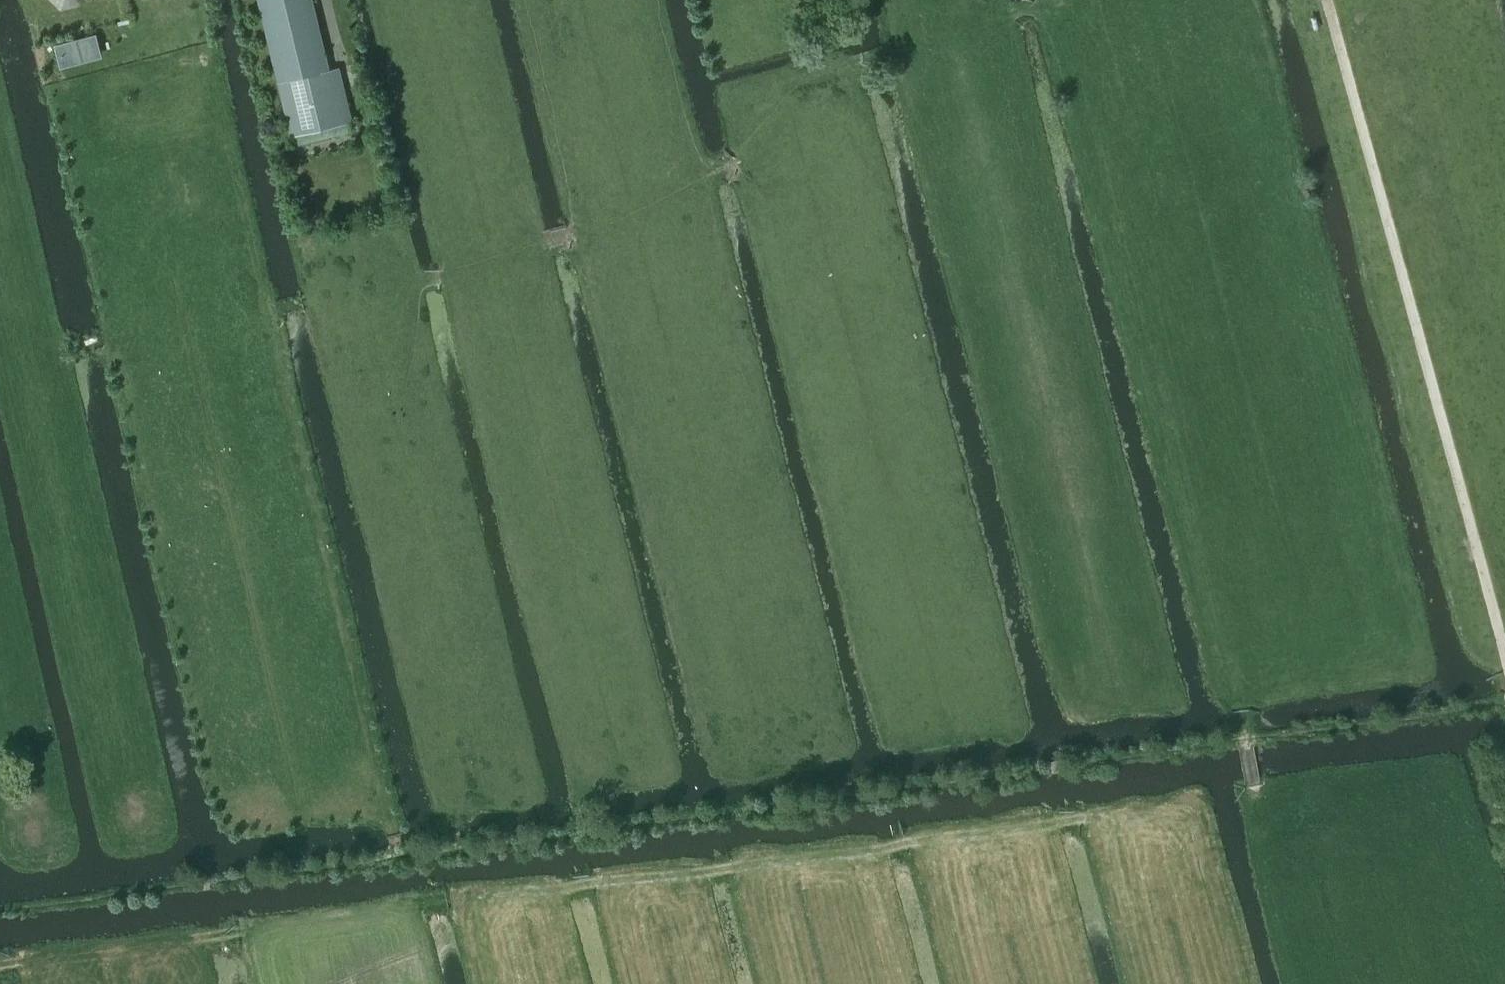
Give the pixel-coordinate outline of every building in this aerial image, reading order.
[(328,70),(311,0),(258,0),(279,81),(328,70)] [(293,133),(350,120),(338,68),(328,70),(279,81),(293,133)]
